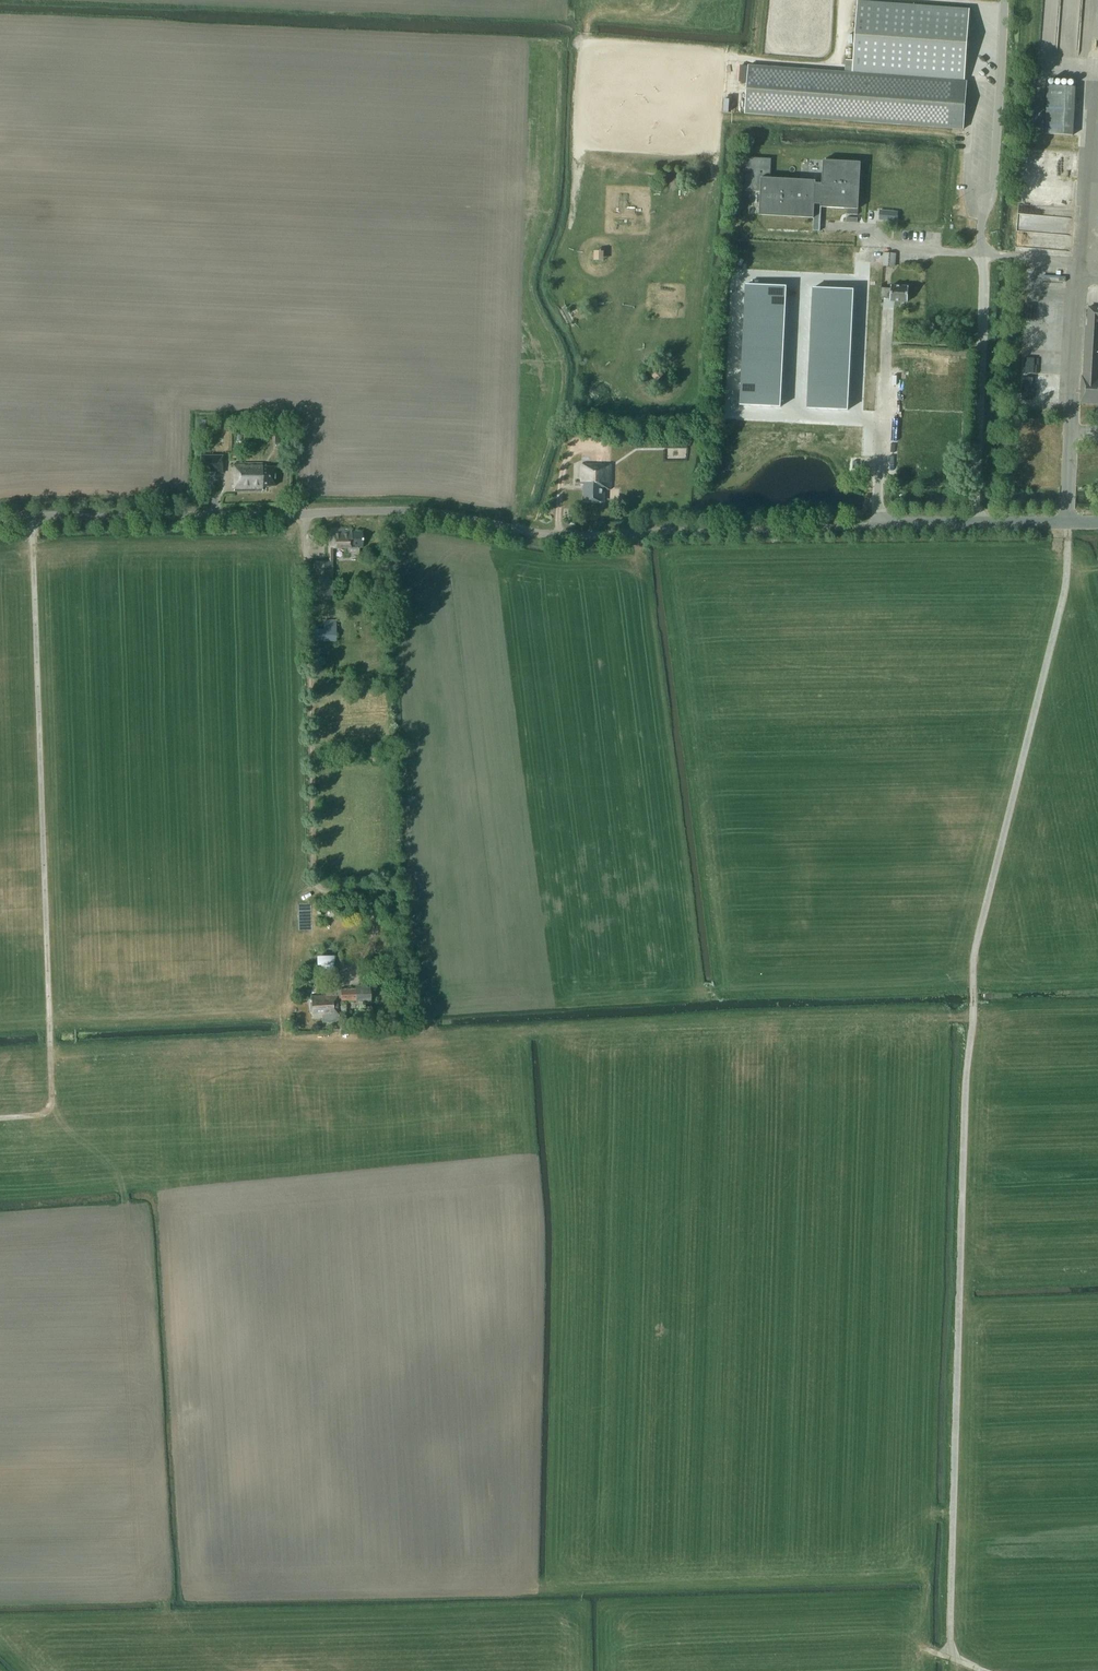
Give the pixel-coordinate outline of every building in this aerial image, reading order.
[(845,64),(845,71),(792,67),(748,64),(745,113),(788,116),(963,128),(966,80),(964,80),(969,8),(858,0),(857,0),(852,64),(845,64)] [(1047,86),(1044,135),(1072,136),(1074,88),(1047,86)] [(814,217),(813,229),(819,230),(820,206),(858,208),(858,207),(857,207),(859,170),(860,170),(860,161),(822,159),(822,160),(823,160),(821,184),(815,183),(815,180),(814,180),(770,178),(771,158),(747,157),(745,190),(761,191),(760,214),(814,217)] [(1039,186),(1028,187),(1029,198),(1040,197),(1039,186)] [(1050,217),(1051,211),(1020,208),(1018,230),(1067,235),(1068,218),(1050,217)] [(880,210),(879,219),(897,221),(898,212),(880,210)] [(884,253),(883,267),(897,267),(897,254),(884,253)] [(605,265),(606,255),(595,254),(594,264),(605,265)] [(746,284),(740,405),(781,407),(787,286),(746,284)] [(890,290),(890,297),(890,299),(908,300),(908,285),(891,284),(890,290)] [(813,288),(807,408),(848,410),(854,290),(813,288)] [(1079,402),(1079,404),(1097,405),(1097,309),(1089,308),(1088,327),(1086,327),(1083,378),(1081,378),(1079,402)] [(658,384),(665,377),(659,370),(652,377),(658,384)] [(223,455),(201,456),(201,473),(209,473),(209,470),(215,470),(215,473),(223,473),(223,455)] [(262,463),(234,464),(234,490),(262,490),(262,486),(275,486),(275,467),(266,467),(266,464),(262,464),(262,463)] [(581,485),(584,485),(584,500),(604,501),(604,489),(611,489),(611,465),(608,465),(603,465),(603,464),(582,464),(581,485)] [(347,555),(359,555),(359,547),(363,547),(362,531),(351,531),(351,528),(329,528),(329,548),(347,548),(347,555)] [(332,562),(314,562),(313,596),(332,596),(332,562)] [(336,641),(336,614),(323,615),(324,629),(315,629),(315,641),(336,641)] [(338,1014),(337,1000),(356,999),(356,1002),(369,1002),(368,985),(355,986),(356,986),(356,988),(330,990),(330,975),(331,974),(331,964),(332,964),(332,956),(319,956),(320,975),(326,975),(327,977),(327,979),(326,982),(325,984),(324,986),(324,991),(324,993),(325,995),(310,996),(310,995),(311,1018),(311,1017),(321,1017),(322,1022),(332,1021),(335,1021),(336,1020),(337,1019),(338,1017),(338,1014)] [(401,966),(387,966),(387,976),(401,976),(401,966)]
